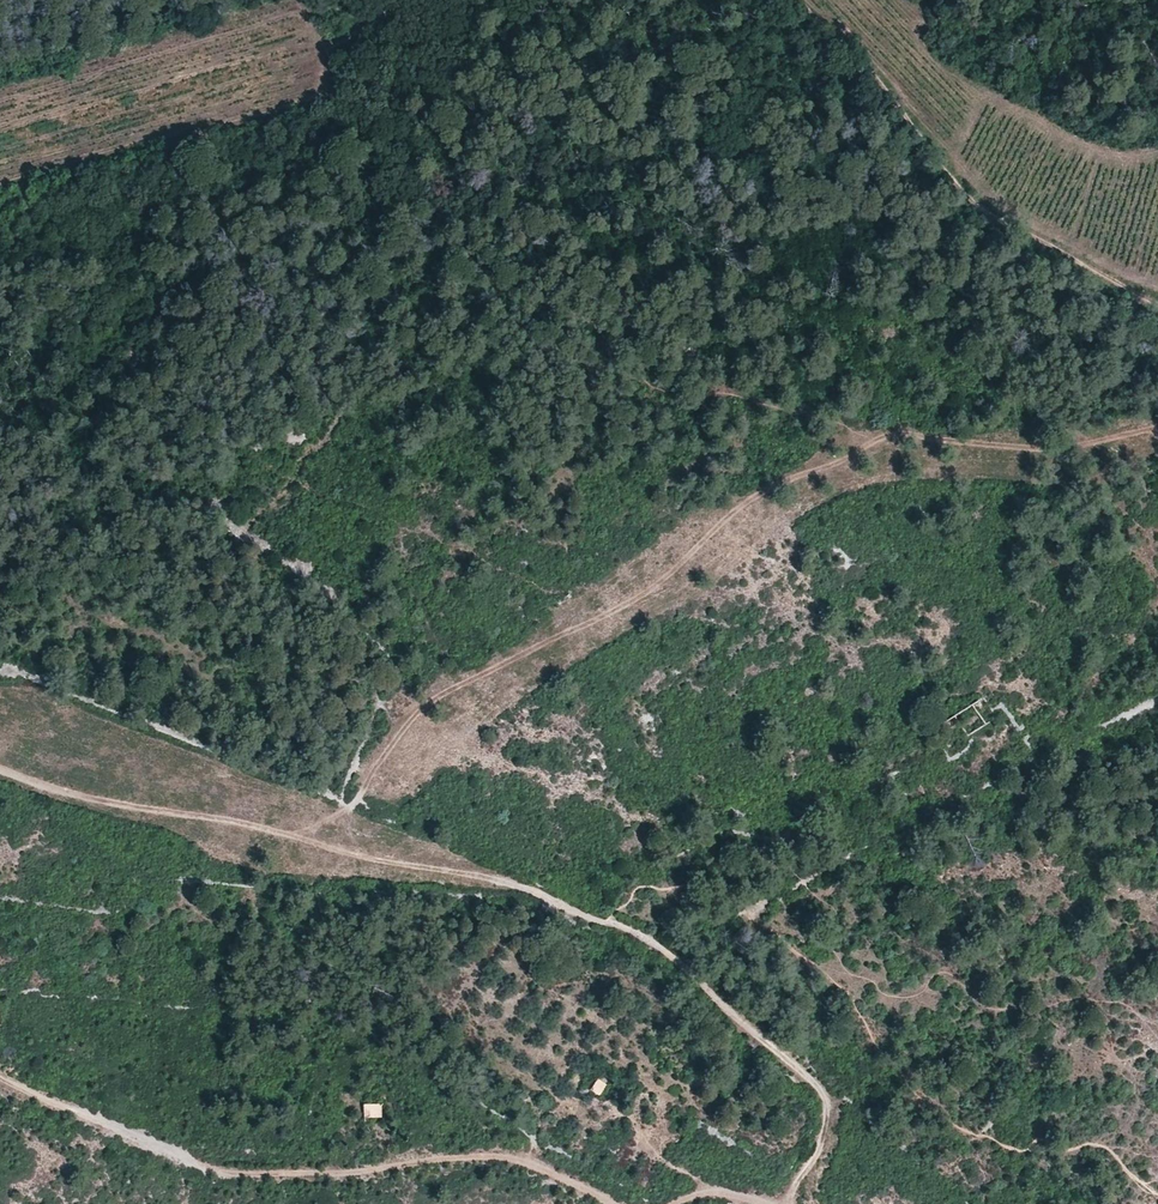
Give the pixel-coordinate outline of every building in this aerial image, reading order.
[(596,1076),(588,1088),(597,1095),(605,1082),(596,1076)] [(362,1116),(381,1115),(381,1100),(362,1101),(362,1116)]
